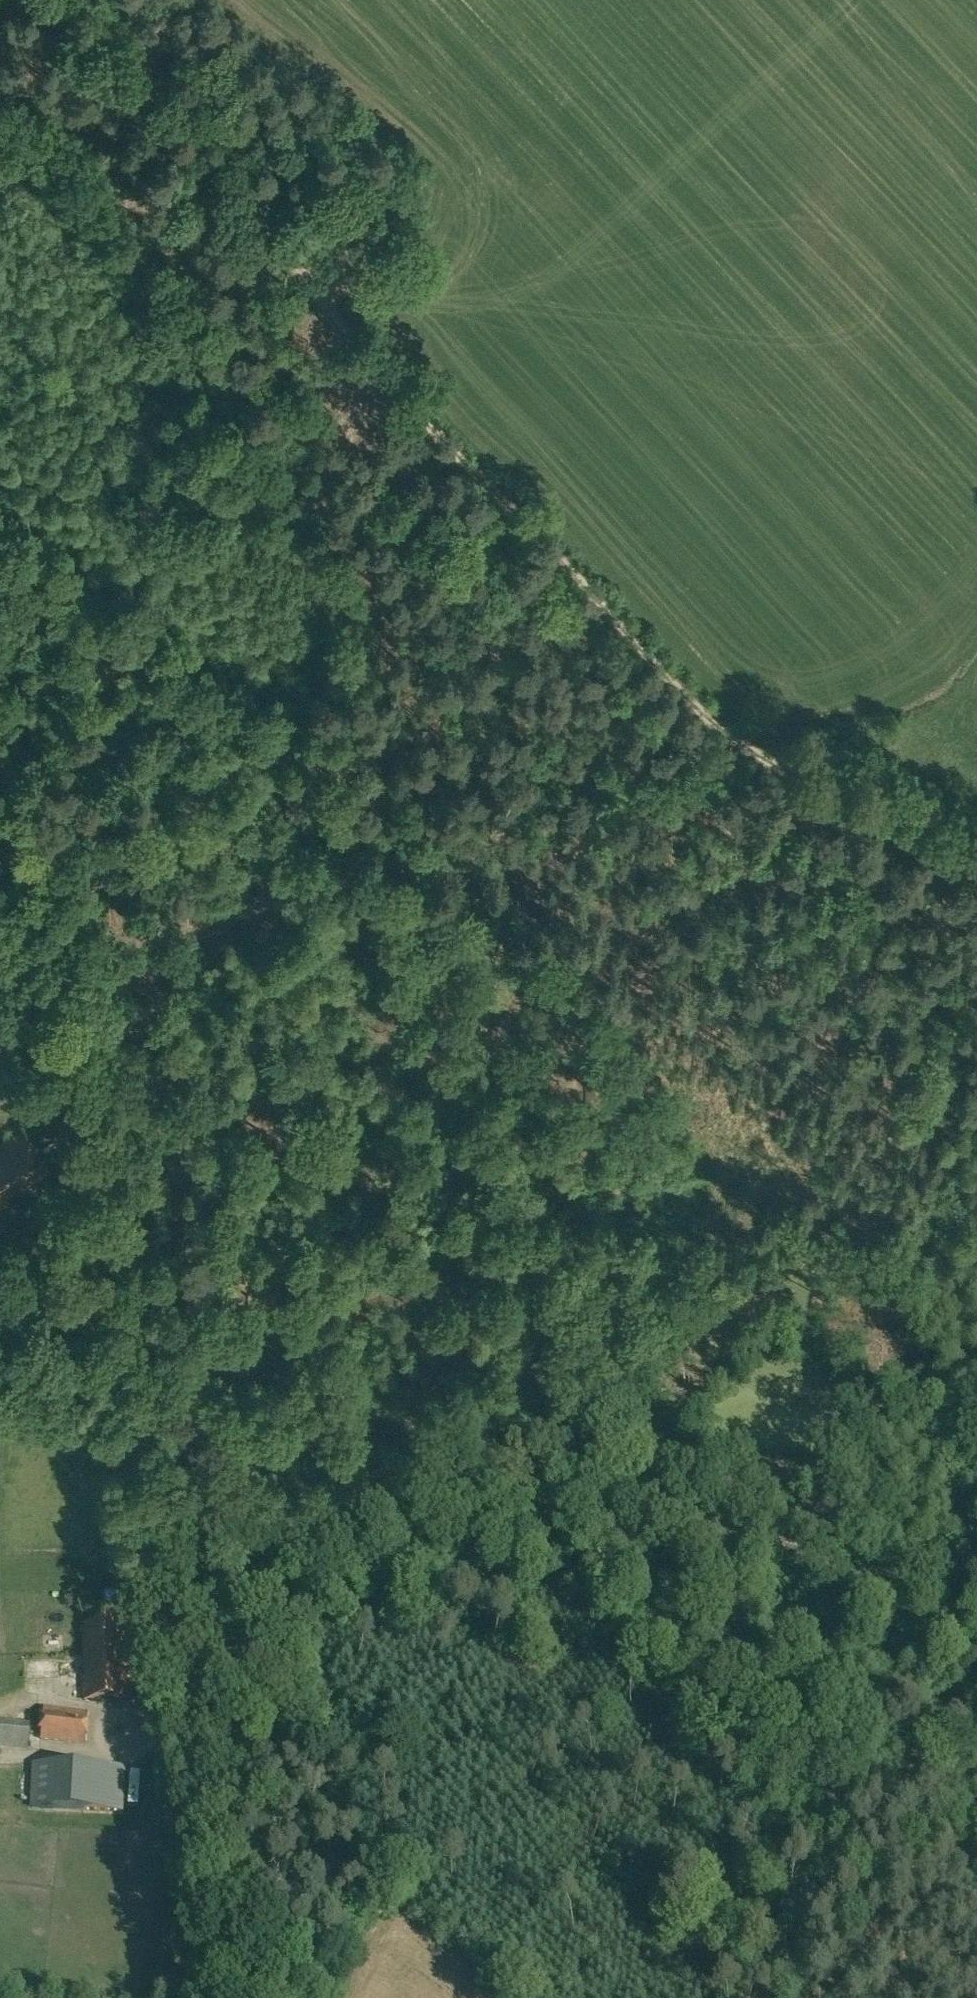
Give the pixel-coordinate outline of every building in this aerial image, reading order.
[(53,1174),(26,1129),(0,1145),(0,1208),(11,1201),(10,1200),(53,1174)] [(86,1700),(132,1699),(130,1624),(84,1625),(86,1700)] [(45,1707),(40,1738),(84,1744),(88,1713),(45,1707)] [(28,1748),(31,1723),(0,1720),(0,1746),(28,1748)] [(121,1811),(123,1768),(34,1763),(32,1805),(121,1811)]
